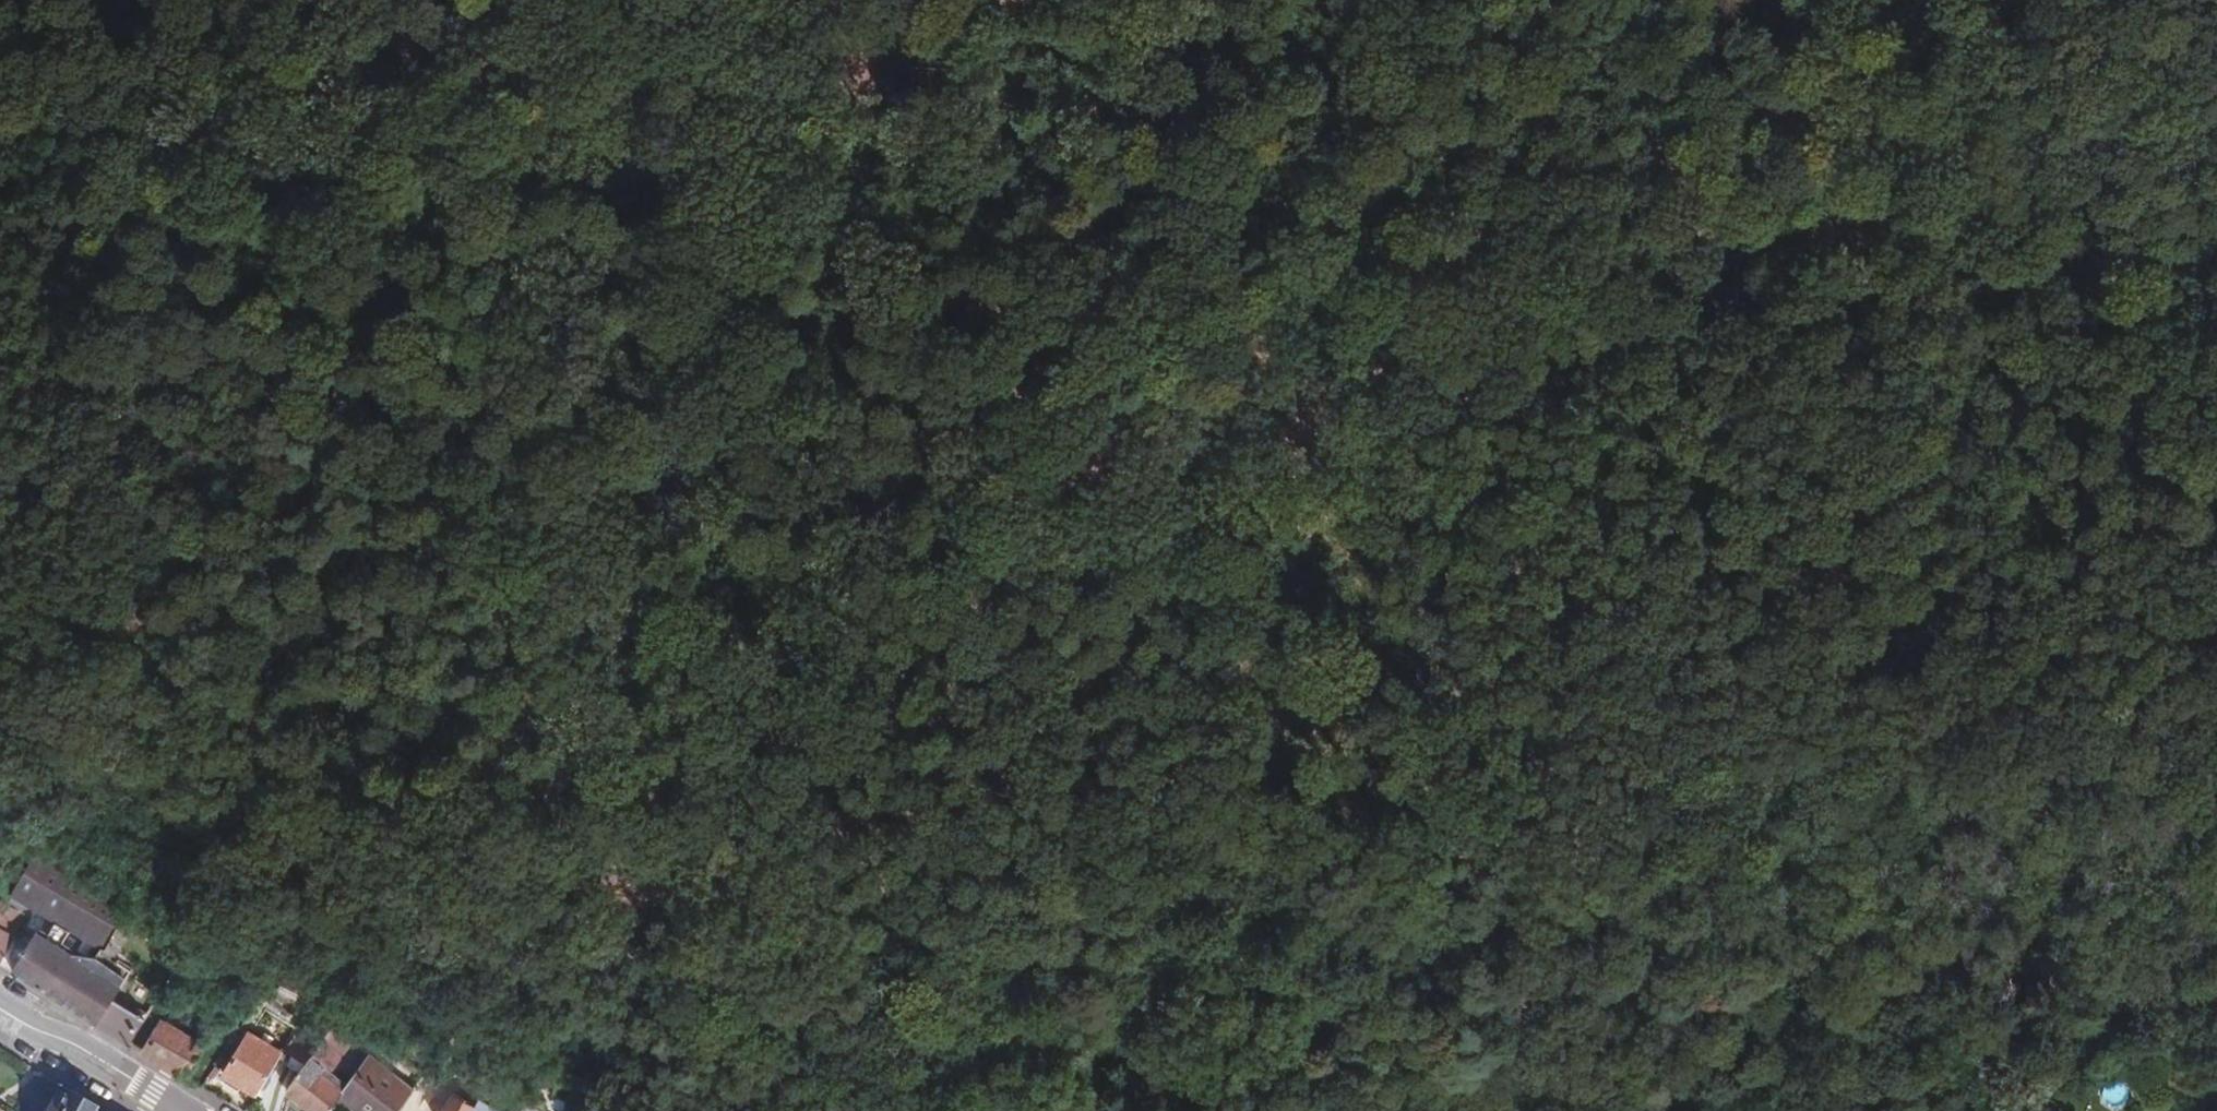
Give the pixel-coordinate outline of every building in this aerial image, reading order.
[(34,876),(10,915),(27,926),(33,915),(105,960),(112,948),(120,952),(123,946),(117,942),(122,930),(34,876)] [(27,926),(10,915),(0,909),(0,970),(27,926)] [(37,946),(16,981),(133,1054),(165,1002),(134,982),(127,986),(101,969),(69,965),(62,976),(52,971),(59,960),(37,946)] [(164,1036),(147,1062),(188,1088),(228,1027),(209,1015),(203,1022),(183,1047),(164,1036)] [(360,1110),(405,1110),(416,1094),(368,1061),(366,1064),(333,1039),(288,1100),(303,1110),(338,1110),(346,1100),(360,1110)] [(256,1104),(281,1066),(250,1046),(225,1083),(256,1104)] [(405,1110),(421,1110),(424,1107),(418,1104),(422,1096),(429,1099),(439,1083),(428,1076),(416,1094),(405,1110)] [(58,1095),(50,1110),(97,1110),(98,1109),(74,1095),(70,1102),(58,1095)] [(434,1102),(428,1110),(448,1110),(434,1102)]
